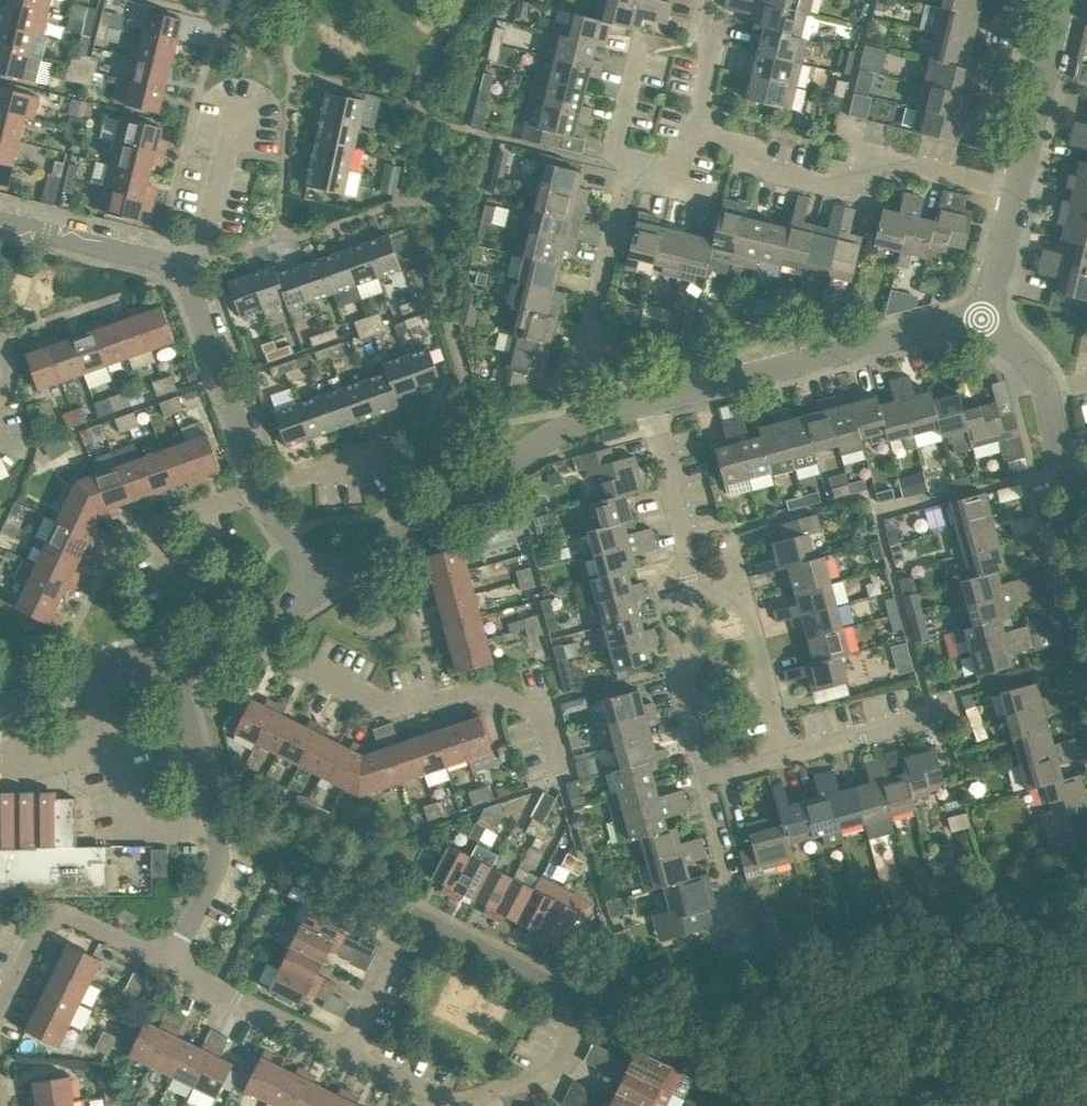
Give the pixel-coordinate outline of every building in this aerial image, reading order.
[(8,2),(40,10),(49,12),(52,0),(8,0),(8,2)] [(82,29),(88,4),(70,0),(67,0),(62,25),(82,29)] [(514,17),(526,19),(529,3),(518,0),(514,17)] [(612,0),(598,0),(593,20),(621,27),(632,30),(639,31),(642,18),(667,24),(669,14),(612,0)] [(669,14),(672,3),(661,0),(612,0),(669,14)] [(749,0),(726,0),(724,8),(757,16),(755,27),(801,38),(807,14),(809,14),(749,0)] [(809,14),(813,0),(749,0),(809,14)] [(875,10),(884,12),(887,0),(877,0),(875,10)] [(979,17),(987,19),(988,12),(994,14),(998,0),(945,0),(943,8),(979,17)] [(40,10),(8,2),(2,25),(34,33),(43,35),(49,12),(40,10)] [(88,7),(85,20),(95,23),(98,9),(88,7)] [(943,8),(936,34),(973,43),(979,17),(943,8)] [(102,10),(99,24),(109,26),(112,13),(102,10)] [(149,12),(144,35),(176,43),(182,20),(149,12)] [(621,27),(593,20),(575,15),(572,27),(555,22),(552,34),(596,45),(605,47),(609,32),(619,35),(621,27)] [(95,23),(85,20),(81,35),(91,38),(95,23)] [(99,24),(96,39),(106,41),(109,26),(99,24)] [(2,25),(0,33),(0,48),(29,55),(34,33),(2,25)] [(495,26),(491,43),(501,46),(506,29),(495,26)] [(110,27),(107,41),(117,43),(120,29),(110,27)] [(809,40),(801,38),(755,27),(754,28),(763,30),(758,53),(803,64),(809,40)] [(596,45),(552,34),(545,32),(542,43),(558,47),(555,59),(601,71),(603,62),(593,59),(596,45)] [(936,34),(930,59),(986,73),(989,63),(969,59),(973,43),(936,34)] [(144,35),(138,58),(170,66),(176,43),(144,35)] [(501,46),(491,43),(487,59),(498,61),(501,46)] [(873,71),(878,49),(866,46),(860,68),(873,71)] [(0,48),(0,73),(23,79),(36,83),(42,59),(29,55),(0,48)] [(849,74),(851,68),(855,51),(844,49),(839,72),(849,74)] [(803,64),(758,53),(752,76),(797,87),(803,64)] [(72,57),(70,66),(85,70),(89,56),(80,54),(79,59),(72,57)] [(99,59),(89,56),(85,70),(95,72),(99,59)] [(1083,57),(1063,58),(1064,78),(1083,77),(1083,57)] [(138,58),(132,80),(165,89),(170,66),(138,58)] [(542,67),(539,79),(585,91),(589,76),(599,79),(601,71),(555,59),(552,70),(542,67)] [(986,73),(930,59),(923,86),(960,94),(964,79),(984,84),(986,73)] [(85,70),(70,66),(68,66),(65,79),(82,84),(85,70)] [(95,72),(85,70),(82,84),(92,86),(95,72)] [(857,83),(871,86),(873,73),(861,70),(857,83)] [(483,72),(479,89),(490,91),(494,75),(483,72)] [(797,87),(752,76),(746,100),(792,111),(797,87)] [(585,91),(539,79),(537,78),(534,90),(547,93),(544,105),(590,117),(592,108),(582,105),(585,91)] [(837,79),(833,95),(843,98),(847,82),(837,79)] [(165,89),(132,80),(126,104),(159,112),(165,89)] [(960,94),(923,86),(918,108),(988,124),(990,115),(966,108),(969,96),(960,94)] [(24,118),(33,120),(40,96),(30,94),(0,87),(0,112),(24,118)] [(490,91),(479,89),(476,106),(486,107),(490,91)] [(327,92),(322,116),(360,124),(365,100),(327,92)] [(66,93),(65,108),(78,109),(79,94),(66,93)] [(843,98),(833,95),(829,112),(839,114),(843,98)] [(907,120),(910,101),(897,100),(895,119),(907,120)] [(558,148),(562,134),(574,137),(577,122),(588,125),(590,117),(544,105),(539,126),(526,123),(522,139),(558,148)] [(988,124),(918,108),(912,132),(957,142),(960,130),(985,137),(988,124)] [(485,114),(474,111),(471,126),(481,128),(485,114)] [(19,141),(24,118),(0,112),(0,136),(19,141)] [(70,115),(67,128),(75,130),(78,117),(70,115)] [(322,116),(317,139),(355,147),(360,124),(322,116)] [(88,119),(78,117),(75,130),(85,133),(88,119)] [(121,117),(115,141),(123,143),(165,153),(168,143),(159,141),(162,128),(121,117)] [(397,118),(394,132),(403,133),(406,120),(397,118)] [(1072,132),(1086,136),(1086,124),(1074,121),(1072,132)] [(75,130),(67,128),(63,143),(72,145),(75,130)] [(85,133),(75,130),(72,145),(81,148),(85,133)] [(403,133),(394,132),(391,145),(400,146),(403,133)] [(1072,132),(1069,144),(1086,149),(1086,136),(1072,132)] [(13,164),(19,141),(0,136),(0,160),(13,164)] [(355,147),(317,139),(312,162),(350,171),(355,147)] [(123,143),(115,141),(109,164),(118,166),(151,174),(154,162),(163,164),(165,153),(123,143)] [(492,175),(503,177),(507,161),(497,158),(492,175)] [(0,160),(0,185),(7,187),(13,164),(0,160)] [(51,174),(62,176),(64,164),(54,161),(51,174)] [(350,171),(312,162),(307,186),(344,194),(350,171)] [(1081,163),(1077,175),(1070,173),(1067,186),(1074,188),(1086,191),(1086,164),(1081,163)] [(69,164),(66,178),(76,180),(79,166),(69,164)] [(109,164),(103,188),(112,189),(154,200),(157,188),(148,186),(151,174),(118,166),(109,164)] [(542,187),(587,199),(589,191),(579,188),(583,172),(548,164),(545,175),(531,171),(528,184),(542,187)] [(386,165),(383,178),(398,181),(400,168),(386,165)] [(62,176),(51,174),(49,173),(41,202),(54,206),(62,176)] [(503,177),(492,175),(488,191),(499,194),(503,177)] [(76,180),(66,178),(63,191),(72,194),(76,180)] [(398,181),(383,178),(381,191),(395,194),(398,181)] [(587,199),(542,187),(536,210),(571,219),(582,222),(587,199)] [(112,189),(103,188),(98,211),(139,221),(142,208),(151,210),(154,200),(112,189)] [(1074,188),(1071,202),(1063,200),(1060,211),(1086,217),(1086,191),(1074,188)] [(900,252),(913,195),(904,192),(898,213),(883,209),(874,245),(900,252)] [(798,195),(790,228),(783,257),(807,263),(816,225),(804,222),(809,198),(798,195)] [(913,195),(900,252),(897,266),(909,268),(912,255),(925,258),(928,248),(934,221),(919,218),(924,197),(913,195)] [(720,213),(709,257),(733,263),(744,217),(747,205),(724,199),(720,213)] [(816,225),(807,263),(805,271),(827,277),(844,206),(834,204),(828,228),(816,225)] [(934,222),(934,221),(928,248),(945,251),(947,244),(964,248),(973,212),(938,204),(934,222)] [(481,221),(491,223),(495,207),(485,205),(481,221)] [(855,209),(844,206),(827,277),(851,283),(862,237),(849,234),(855,209)] [(576,245),(582,222),(571,219),(536,210),(531,234),(576,245)] [(654,263),(662,228),(654,226),(656,215),(639,211),(628,257),(625,268),(636,271),(639,259),(654,263)] [(703,238),(688,234),(677,278),(694,282),(696,274),(705,276),(709,257),(720,213),(709,211),(703,238)] [(1060,211),(1057,223),(1065,225),(1061,239),(1069,241),(1086,245),(1086,217),(1060,211)] [(767,223),(744,217),(733,263),(756,268),(758,259),(767,223)] [(491,223),(481,221),(477,237),(487,240),(491,223)] [(767,223),(758,259),(781,265),(783,257),(790,228),(767,223)] [(662,228),(654,263),(662,265),(660,273),(677,278),(688,234),(662,228)] [(559,265),(563,250),(574,252),(576,245),(531,234),(525,257),(559,265)] [(366,243),(378,276),(401,268),(389,235),(366,243)] [(1041,260),(1086,272),(1086,245),(1069,241),(1065,255),(1043,249),(1041,260)] [(366,243),(344,251),(355,284),(378,276),(366,243)] [(475,244),(471,261),(482,263),(486,247),(475,244)] [(355,284),(344,251),(321,259),(333,292),(355,284)] [(559,265),(525,257),(519,282),(553,290),(559,265)] [(333,292),(321,259),(299,267),(310,300),(333,292)] [(1041,260),(1038,272),(1059,278),(1056,292),(1086,299),(1086,272),(1041,260)] [(428,301),(416,264),(408,267),(420,304),(428,301)] [(285,299),(274,267),(251,275),(263,307),(285,300),(285,299)] [(310,300),(299,267),(277,275),(274,267),(285,299),(285,300),(288,308),(310,300)] [(488,275),(478,272),(475,284),(485,286),(488,275)] [(263,307),(251,275),(228,283),(240,315),(263,307)] [(553,290),(519,282),(513,308),(521,310),(547,316),(548,315),(557,318),(563,293),(553,291),(553,290)] [(916,295),(930,298),(932,289),(919,285),(916,295)] [(904,295),(900,312),(913,308),(916,298),(904,295)] [(402,315),(415,310),(412,301),(399,305),(402,315)] [(720,315),(723,305),(706,301),(704,311),(720,315)] [(136,307),(151,349),(174,341),(162,305),(148,310),(145,304),(136,307)] [(739,309),(723,305),(720,315),(736,319),(739,309)] [(460,322),(481,327),(484,312),(464,306),(460,322)] [(128,317),(116,321),(130,356),(151,349),(136,307),(126,310),(128,317)] [(653,309),(649,328),(664,332),(666,321),(668,313),(653,309)] [(547,316),(521,310),(515,336),(523,338),(551,344),(557,318),(548,315),(547,316)] [(639,326),(641,315),(625,311),(623,322),(639,326)] [(666,321),(664,332),(681,336),(683,325),(686,315),(671,311),(668,322),(666,321)] [(370,326),(383,321),(380,312),(367,317),(370,326)] [(751,322),(767,326),(769,316),(753,312),(751,322)] [(791,322),(814,329),(816,319),(794,312),(791,322)] [(416,315),(403,320),(407,329),(420,324),(416,315)] [(370,326),(367,317),(354,321),(357,331),(370,326)] [(101,320),(92,323),(106,365),(130,356),(116,321),(103,326),(101,320)] [(383,321),(370,326),(373,335),(386,331),(383,321)] [(84,333),(71,338),(84,373),(106,365),(92,323),(82,326),(84,333)] [(373,335),(370,326),(357,331),(361,340),(373,335)] [(322,332),(325,342),(338,337),(335,328),(322,332)] [(325,342),(322,332),(309,337),(313,347),(325,342)] [(84,373),(71,338),(58,342),(56,336),(47,339),(61,381),(84,373)] [(523,338),(515,336),(507,367),(500,366),(497,382),(524,388),(527,375),(542,379),(551,344),(523,338)] [(61,381),(47,339),(37,342),(39,349),(26,354),(38,389),(61,381)] [(340,343),(327,347),(330,356),(343,352),(340,343)] [(290,344),(277,348),(280,358),(293,353),(290,344)] [(330,356),(327,347),(314,351),(318,361),(330,356)] [(280,358),(277,348),(264,353),(267,363),(280,358)] [(406,357),(418,391),(441,382),(429,349),(406,357)] [(418,391),(406,357),(383,365),(386,373),(395,398),(396,398),(418,391)] [(282,363),(286,372),(299,368),(295,358),(282,363)] [(286,372),(282,363),(269,368),(273,377),(276,384),(286,381),(284,373),(286,372)] [(197,379),(193,367),(185,369),(188,382),(197,379)] [(386,373),(364,381),(376,414),(399,406),(396,398),(395,398),(386,373)] [(162,378),(167,393),(177,389),(172,374),(162,378)] [(940,427),(933,400),(931,393),(916,397),(910,374),(899,376),(915,434),(940,427)] [(915,434),(899,376),(888,379),(894,402),(880,406),(889,441),(902,437),(905,451),(918,447),(915,434)] [(167,393),(162,378),(152,382),(157,396),(167,393)] [(364,381),(342,388),(354,422),(376,414),(364,381)] [(354,422),(342,388),(319,396),(331,430),(354,422)] [(117,394),(122,409),(132,405),(126,391),(117,394)] [(972,446),(963,411),(958,393),(933,400),(940,427),(943,437),(952,435),(956,450),(972,446)] [(122,409),(117,394),(107,398),(112,412),(122,409)] [(169,399),(174,413),(184,410),(179,395),(169,399)] [(319,396),(297,404),(309,438),(331,430),(319,396)] [(861,440),(851,405),(837,409),(834,397),(826,399),(838,446),(839,446),(841,455),(864,450),(861,440)] [(889,441),(880,406),(878,398),(851,405),(861,440),(871,438),(873,445),(889,441)] [(174,413),(169,399),(159,402),(164,417),(174,413)] [(820,413),(806,416),(815,452),(838,446),(826,399),(817,401),(820,413)] [(996,403),(963,411),(972,446),(999,439),(1005,462),(1025,457),(1014,413),(1000,417),(996,403)] [(309,438),(297,404),(274,412),(286,446),(309,438)] [(82,407),(72,410),(77,425),(87,421),(82,407)] [(790,408),(779,411),(792,458),(815,452),(806,416),(793,420),(790,408)] [(77,425),(72,410),(62,414),(67,428),(77,425)] [(134,411),(124,415),(129,429),(139,425),(134,411)] [(792,458),(779,411),(774,413),(777,424),(760,428),(762,437),(769,464),(770,463),(772,472),(794,466),(792,458)] [(129,429),(124,415),(114,418),(120,433),(129,429)] [(742,416),(733,419),(748,479),(772,472),(770,463),(769,464),(762,437),(748,441),(742,416)] [(748,479),(733,419),(721,422),(727,447),(715,450),(724,485),(726,493),(731,496),(751,491),(748,479)] [(89,427),(79,431),(84,445),(94,441),(89,427)] [(208,434),(185,442),(200,485),(209,481),(207,474),(219,470),(221,470),(208,434)] [(185,442),(163,450),(175,485),(187,481),(190,488),(200,485),(185,442)] [(598,501),(626,495),(625,493),(644,488),(635,454),(613,460),(610,447),(582,454),(586,468),(588,477),(601,474),(603,483),(594,485),(598,501)] [(175,485),(163,450),(140,458),(154,500),(165,497),(162,490),(175,485)] [(586,468),(582,454),(572,457),(576,471),(586,468)] [(154,500),(140,458),(117,466),(129,501),(142,497),(144,504),(154,500)] [(117,466),(95,473),(111,516),(119,512),(117,506),(129,501),(117,466)] [(923,471),(911,474),(917,493),(928,490),(923,471)] [(111,516),(95,473),(77,480),(58,520),(111,546),(115,537),(95,528),(100,517),(105,519),(105,518),(111,516)] [(952,479),(955,491),(971,486),(969,475),(952,479)] [(863,479),(847,483),(850,494),(867,489),(863,479)] [(850,494),(847,483),(831,488),(834,498),(850,494)] [(875,492),(878,503),(895,498),(892,488),(875,492)] [(818,491),(802,495),(804,506),(821,502),(818,491)] [(954,527),(990,517),(983,493),(940,504),(945,521),(952,519),(954,527)] [(626,495),(598,501),(590,503),(596,528),(633,520),(633,518),(632,519),(626,495)] [(804,506),(802,495),(785,499),(788,510),(804,506)] [(9,513),(5,522),(19,529),(23,519),(9,513)] [(816,560),(816,559),(808,533),(820,530),(816,515),(780,523),(784,539),(773,542),(778,558),(758,564),(761,574),(789,567),(816,560)] [(533,519),(537,534),(548,532),(544,516),(533,519)] [(990,517),(954,527),(957,537),(950,539),(953,553),(996,541),(990,517)] [(526,518),(512,521),(514,531),(529,527),(526,518)] [(58,520),(47,542),(80,559),(86,546),(106,555),(111,546),(58,520)] [(633,520),(596,528),(588,531),(595,554),(654,539),(650,527),(636,531),(633,520)] [(939,520),(917,527),(923,545),(944,538),(939,520)] [(19,529),(5,522),(0,532),(14,538),(19,529)] [(889,546),(900,543),(896,527),(885,529),(889,546)] [(654,539),(595,554),(601,575),(593,577),(594,580),(629,572),(628,568),(635,567),(632,554),(656,548),(654,539)] [(873,560),(881,558),(877,541),(869,544),(873,560)] [(1003,565),(996,541),(953,553),(959,572),(966,571),(967,575),(1003,565)] [(80,559),(47,542),(36,563),(77,583),(81,574),(75,570),(80,559)] [(900,543),(889,546),(894,562),(904,559),(900,543)] [(425,582),(468,570),(462,547),(426,556),(426,558),(426,557),(430,570),(423,572),(425,582)] [(17,555),(5,549),(2,555),(14,561),(17,555)] [(549,549),(536,552),(540,566),(552,563),(549,549)] [(816,559),(816,560),(789,567),(796,592),(831,582),(824,557),(816,559)] [(36,563),(26,585),(60,601),(66,589),(72,592),(77,583),(36,563)] [(1003,565),(967,575),(968,578),(960,581),(966,604),(1025,588),(1022,578),(998,585),(995,574),(1005,571),(1003,565)] [(518,580),(533,577),(530,567),(515,571),(518,580)] [(468,570),(425,582),(428,592),(435,590),(439,603),(474,594),(468,570)] [(633,585),(629,572),(594,580),(600,602),(646,590),(644,582),(633,585)] [(533,577),(518,580),(521,590),(535,586),(533,577)] [(902,596),(912,593),(908,577),(898,579),(902,596)] [(831,582),(796,592),(799,603),(776,609),(779,621),(802,614),(837,605),(831,582)] [(60,601),(26,585),(15,606),(56,627),(61,616),(54,613),(60,601)] [(1025,588),(966,604),(966,605),(957,607),(963,629),(1007,617),(1003,606),(1028,600),(1025,588)] [(769,589),(747,594),(750,604),(772,598),(769,589)] [(648,598),(646,590),(600,602),(606,625),(641,616),(637,601),(648,598)] [(915,592),(912,593),(902,596),(909,619),(921,615),(915,592)] [(474,594),(439,603),(442,616),(435,618),(438,628),(480,617),(474,594)] [(888,616),(897,614),(892,597),(884,600),(888,616)] [(544,616),(554,614),(550,598),(540,600),(544,616)] [(844,629),(837,605),(802,614),(809,639),(844,629)] [(554,614),(544,616),(549,633),(559,630),(554,614)] [(897,614),(888,616),(893,632),(901,630),(897,614)] [(521,629),(536,625),(533,615),(518,619),(521,629)] [(927,638),(921,615),(909,619),(915,641),(921,640),(927,638)] [(1007,617),(963,629),(951,632),(955,644),(966,641),(969,652),(1058,628),(1055,615),(1025,623),(1025,626),(1002,633),(998,621),(1007,619),(1007,617)] [(641,616),(606,625),(598,628),(605,651),(612,649),(658,636),(656,628),(645,630),(641,616)] [(480,617),(438,628),(440,638),(448,636),(451,649),(487,640),(480,617)] [(536,625),(521,629),(524,639),(538,635),(536,625)] [(1058,628),(969,652),(976,675),(1010,666),(1007,654),(1031,648),(1032,651),(1062,642),(1058,628)] [(844,629),(809,639),(815,662),(787,670),(787,671),(841,657),(851,654),(844,629)] [(660,643),(658,636),(612,649),(618,671),(653,661),(649,646),(660,643)] [(487,640),(451,649),(455,662),(447,663),(450,674),(493,662),(487,640)] [(924,649),(921,640),(915,641),(917,651),(924,649)] [(907,651),(908,651),(905,642),(890,646),(892,655),(893,655),(907,651)] [(557,662),(568,659),(563,644),(553,646),(557,662)] [(848,682),(841,657),(787,671),(790,680),(809,675),(814,691),(817,703),(849,695),(845,683),(848,682)] [(572,675),(568,659),(557,662),(562,678),(572,675)] [(1006,716),(1051,704),(1049,695),(1038,698),(1034,683),(1000,692),(1006,716)] [(610,724),(656,712),(654,702),(643,705),(639,690),(626,694),(624,687),(603,693),(605,700),(604,700),(610,724)] [(257,743),(276,704),(268,700),(268,699),(267,699),(264,706),(251,700),(235,732),(257,743)] [(276,704),(257,743),(278,754),(294,721),(282,715),(286,708),(276,704)] [(1051,704),(1006,716),(1012,739),(1047,730),(1043,714),(1053,712),(1051,704)] [(972,725),(982,722),(975,706),(966,710),(972,725)] [(470,720),(458,724),(470,759),(492,752),(478,709),(468,713),(470,720)] [(658,718),(656,712),(610,724),(616,746),(652,736),(648,721),(658,718)] [(294,721),(278,754),(299,764),(319,725),(310,720),(306,727),(294,721)] [(442,721),(432,724),(447,767),(470,759),(458,724),(445,728),(442,721)] [(424,774),(412,739),(400,743),(392,722),(382,725),(402,782),(424,774)] [(982,722),(972,725),(978,742),(988,738),(982,722)] [(425,735),(412,739),(424,774),(447,767),(432,724),(422,728),(425,735)] [(328,730),(319,725),(299,764),(320,775),(337,742),(325,736),(328,730)] [(367,749),(360,746),(340,785),(361,795),(402,782),(382,725),(373,729),(380,750),(369,753),(367,749)] [(572,750),(582,747),(577,730),(568,733),(572,750)] [(1051,744),(1047,730),(1012,739),(1019,765),(1074,750),(1071,739),(1051,744)] [(652,736),(616,746),(622,768),(658,758),(668,755),(665,747),(656,750),(652,736)] [(349,749),(337,742),(320,775),(340,785),(360,746),(353,742),(349,749)] [(515,757),(511,744),(497,748),(502,762),(515,757)] [(912,790),(914,799),(928,795),(926,787),(946,781),(936,746),(901,755),(906,774),(910,791),(912,790)] [(873,750),(875,760),(886,757),(883,747),(873,750)] [(1074,750),(1019,765),(1026,791),(1037,789),(1080,776),(1079,774),(1061,780),(1057,765),(1077,760),(1074,750)] [(230,756),(234,771),(244,768),(240,754),(230,756)] [(1000,758),(1004,781),(1018,779),(1014,755),(1000,758)] [(886,757),(875,760),(889,815),(916,808),(914,799),(912,790),(910,791),(906,774),(891,777),(886,757)] [(576,763),(580,779),(590,776),(590,774),(599,772),(595,758),(586,760),(576,763)] [(658,758),(622,768),(613,770),(620,794),(655,785),(650,767),(660,765),(658,758)] [(871,783),(855,787),(864,822),(889,815),(875,760),(865,762),(871,783)] [(835,771),(824,774),(839,828),(864,822),(855,787),(840,791),(835,771)] [(258,790),(265,778),(256,773),(250,786),(258,790)] [(839,828),(824,774),(814,776),(819,796),(804,801),(813,835),(839,828)] [(1080,776),(1037,789),(1041,804),(1049,802),(1051,812),(1038,816),(1044,837),(1072,830),(1068,815),(1086,809),(1086,803),(1080,776)] [(274,782),(265,778),(258,790),(267,795),(274,782)] [(580,797),(576,780),(566,783),(570,799),(580,797)] [(487,784),(477,788),(482,802),(492,799),(487,784)] [(813,835),(804,801),(790,805),(784,784),(773,787),(780,815),(793,860),(794,860),(790,841),(813,835)] [(655,785),(620,794),(608,797),(614,820),(684,801),(681,789),(658,795),(655,785)] [(482,802),(477,788),(468,791),(473,806),(482,802)] [(947,811),(963,807),(958,789),(952,790),(953,793),(943,796),(947,811)] [(301,812),(308,799),(299,795),(292,808),(301,812)] [(62,897),(107,896),(107,891),(107,863),(107,846),(102,846),(76,846),(75,798),(56,798),(0,799),(0,897),(62,897)] [(316,803),(308,799),(301,812),(310,816),(316,803)] [(442,800),(433,803),(438,817),(447,814),(442,800)] [(687,810),(684,801),(614,820),(620,843),(632,840),(667,830),(663,817),(687,810)] [(438,817),(433,803),(423,806),(428,821),(438,817)] [(502,804),(497,806),(486,827),(495,832),(502,819),(503,815),(502,804)] [(483,809),(476,822),(468,838),(478,842),(486,827),(497,806),(485,810),(483,809)] [(747,824),(753,847),(740,850),(750,889),(763,876),(761,868),(793,860),(780,815),(747,824)] [(535,836),(542,822),(532,818),(525,831),(535,836)] [(542,822),(535,836),(544,841),(551,827),(542,822)] [(676,828),(667,830),(632,840),(637,856),(646,853),(648,863),(704,849),(701,837),(680,843),(676,828)] [(450,895),(470,856),(449,845),(432,877),(444,883),(441,890),(450,895)] [(167,849),(152,849),(151,849),(151,877),(168,877),(167,849)] [(704,849),(648,863),(640,866),(646,891),(665,886),(664,884),(690,877),(686,863),(706,857),(704,849)] [(569,871),(576,857),(567,852),(560,866),(569,871)] [(931,856),(934,866),(943,864),(950,862),(947,852),(931,856)] [(492,867),(470,856),(450,895),(459,899),(462,893),(474,899),(492,867)] [(586,862),(576,857),(569,871),(579,876),(586,862)] [(513,878),(492,867),(474,899),(486,906),(483,912),(492,916),(513,878)] [(664,884),(665,886),(672,915),(654,919),(660,940),(697,930),(691,914),(719,906),(709,872),(690,877),(664,884)] [(540,877),(534,889),(517,921),(528,927),(525,933),(534,938),(561,888),(540,877)] [(930,896),(939,894),(933,877),(925,880),(930,896)] [(513,878),(492,916),(501,921),(504,915),(517,921),(534,889),(513,878)] [(561,888),(534,938),(543,943),(547,937),(559,943),(583,899),(561,888)] [(316,892),(311,902),(336,914),(341,904),(316,892)] [(625,895),(607,900),(612,917),(630,913),(625,895)] [(845,899),(851,922),(862,919),(856,896),(845,899)] [(336,914),(311,902),(301,924),(354,950),(358,941),(339,931),(345,919),(336,914)] [(254,922),(261,925),(268,922),(272,916),(260,910),(254,922)] [(813,923),(815,933),(816,934),(824,931),(821,920),(813,923)] [(781,937),(777,921),(763,925),(767,941),(781,937)] [(354,950),(301,924),(290,946),(324,962),(330,950),(350,959),(354,950)] [(50,961),(91,982),(102,960),(68,944),(62,956),(54,952),(50,961)] [(290,946),(280,967),(333,993),(337,984),(318,975),(324,962),(290,946)] [(91,982),(50,961),(45,971),(51,974),(45,986),(81,1003),(91,982)] [(333,993),(280,967),(269,989),(303,1006),(309,993),(329,1002),(333,993)] [(33,995),(29,1004),(70,1024),(81,1003),(45,986),(39,998),(33,995)] [(125,988),(121,997),(133,1004),(138,994),(125,988)] [(133,1004),(121,997),(116,1007),(128,1013),(133,1004)] [(70,1024),(29,1004),(24,1013),(30,1016),(24,1029),(59,1046),(70,1024)] [(151,1066),(177,1013),(168,1008),(159,1028),(145,1022),(129,1055),(151,1066)] [(177,1013),(151,1066),(173,1076),(189,1043),(177,1037),(186,1017),(177,1013)] [(201,1049),(189,1043),(173,1076),(195,1087),(220,1033),(211,1029),(201,1049)] [(104,1030),(100,1040),(113,1046),(117,1037),(104,1030)] [(229,1038),(220,1033),(195,1087),(217,1097),(233,1064),(231,1063),(219,1058),(229,1038)] [(113,1046),(100,1040),(96,1049),(108,1055),(113,1046)] [(611,1050),(607,1059),(671,1091),(682,1069),(637,1046),(630,1060),(611,1050)] [(266,1101),(283,1067),(271,1061),(274,1055),(264,1050),(244,1090),(266,1101)] [(607,1059),(602,1069),(621,1078),(615,1090),(647,1105),(664,1105),(671,1091),(607,1059)] [(266,1101),(276,1105),(290,1105),(307,1071),(298,1067),(295,1073),(283,1067),(266,1101)] [(307,1071),(290,1105),(317,1105),(326,1088),(314,1082),(317,1076),(307,1071)] [(29,1105),(74,1099),(70,1076),(33,1082),(33,1083),(35,1096),(28,1097),(29,1105)] [(105,1096),(120,1093),(118,1083),(103,1085),(105,1096)] [(326,1088),(317,1105),(343,1105),(350,1092),(341,1088),(338,1094),(326,1088)] [(585,1101),(594,1105),(647,1105),(615,1090),(609,1102),(590,1093),(585,1101)] [(350,1092),(343,1105),(361,1105),(356,1104),(359,1097),(350,1092)] [(120,1093),(105,1096),(106,1105),(121,1103),(120,1093)]
